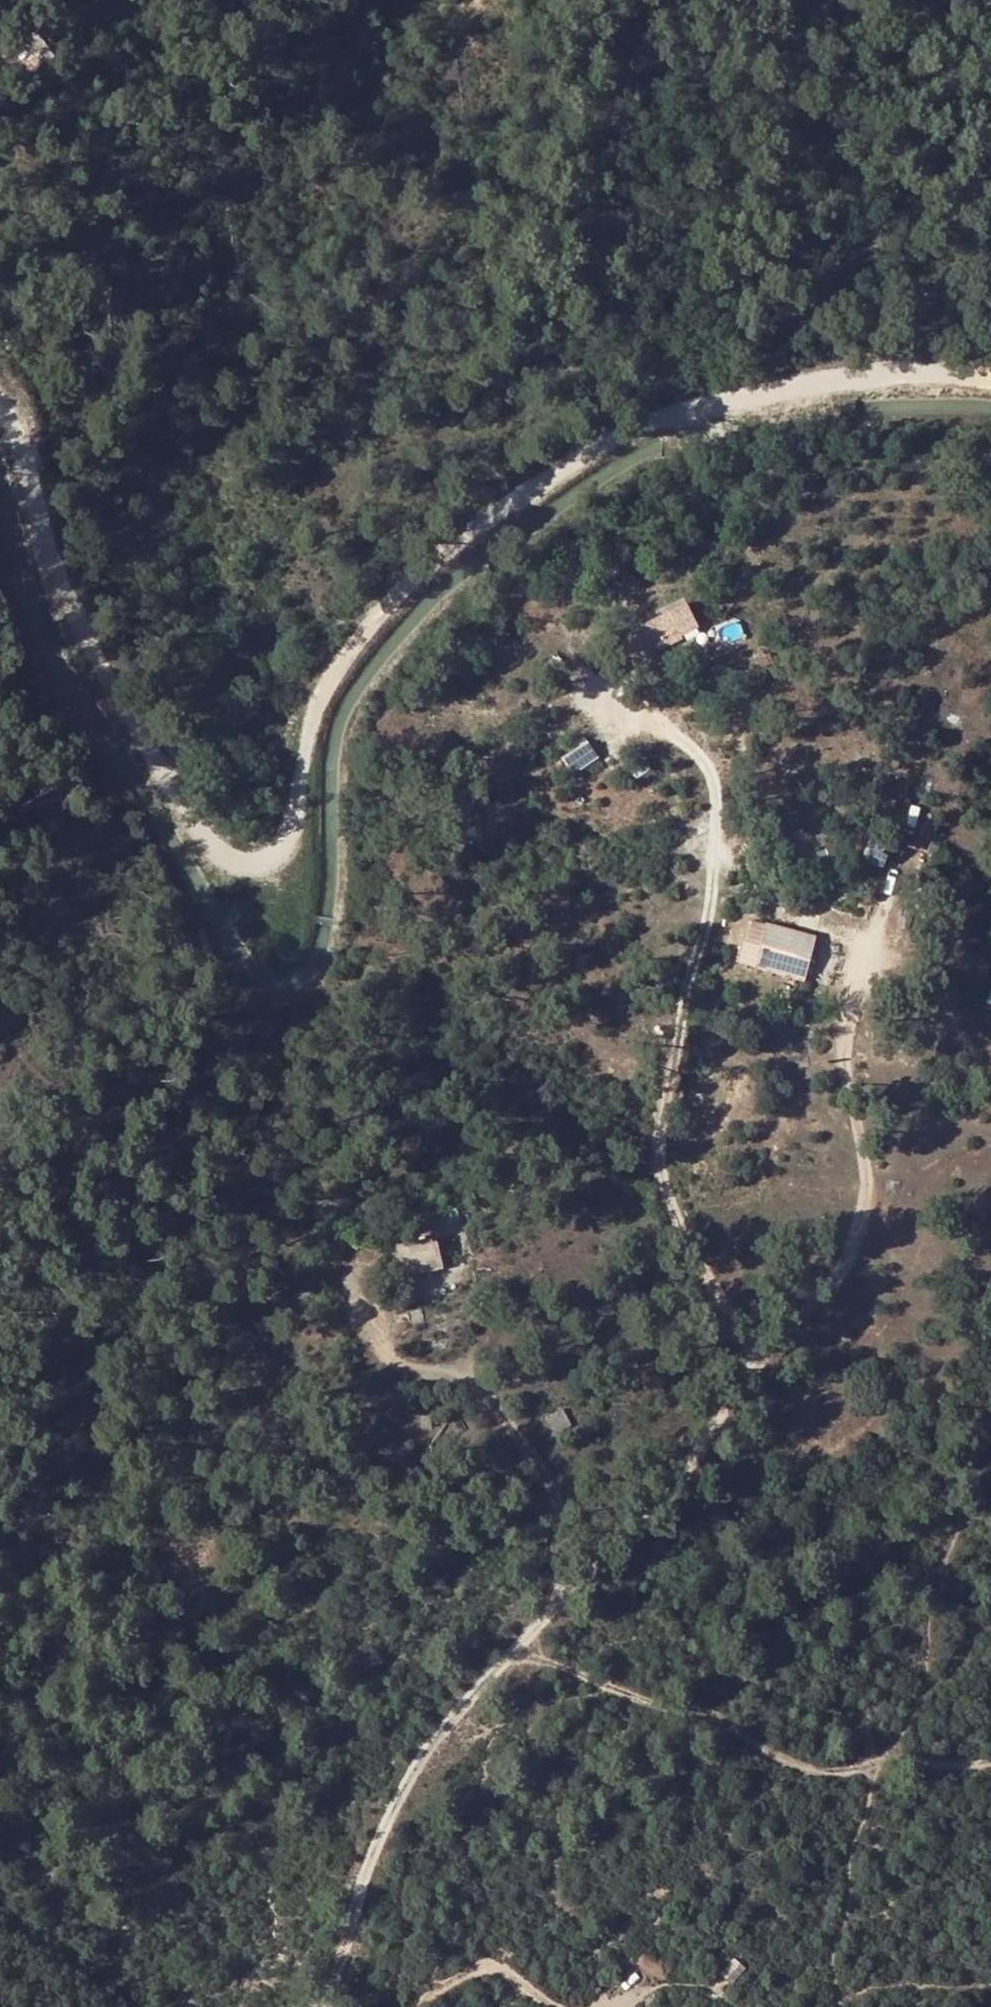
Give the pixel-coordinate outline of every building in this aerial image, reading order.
[(670,611),(678,629),(680,632),(696,624),(687,603),(670,611)] [(678,629),(670,611),(640,624),(643,635),(638,637),(634,640),(632,644),(632,649),(633,653),(635,657),(639,658),(643,658),(648,657),(651,654),(653,650),(654,645),(653,641),(678,629)] [(583,738),(557,757),(570,775),(596,756),(583,738)] [(755,964),(804,978),(815,939),(764,925),(755,964)] [(428,1257),(436,1255),(434,1244),(443,1242),(441,1233),(396,1243),(400,1263),(411,1261),(413,1271),(430,1267),(428,1257)] [(428,1257),(430,1267),(438,1266),(436,1255),(428,1257)] [(543,1416),(551,1431),(569,1423),(561,1406),(543,1416)]
